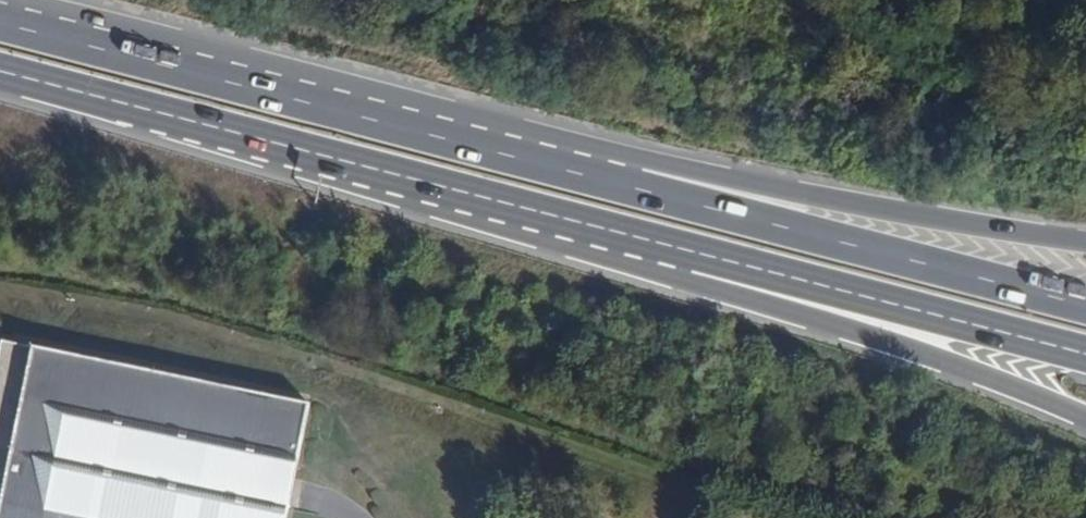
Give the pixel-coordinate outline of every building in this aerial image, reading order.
[(314,406),(4,339),(0,357),(0,517),(289,517),(314,406)]
